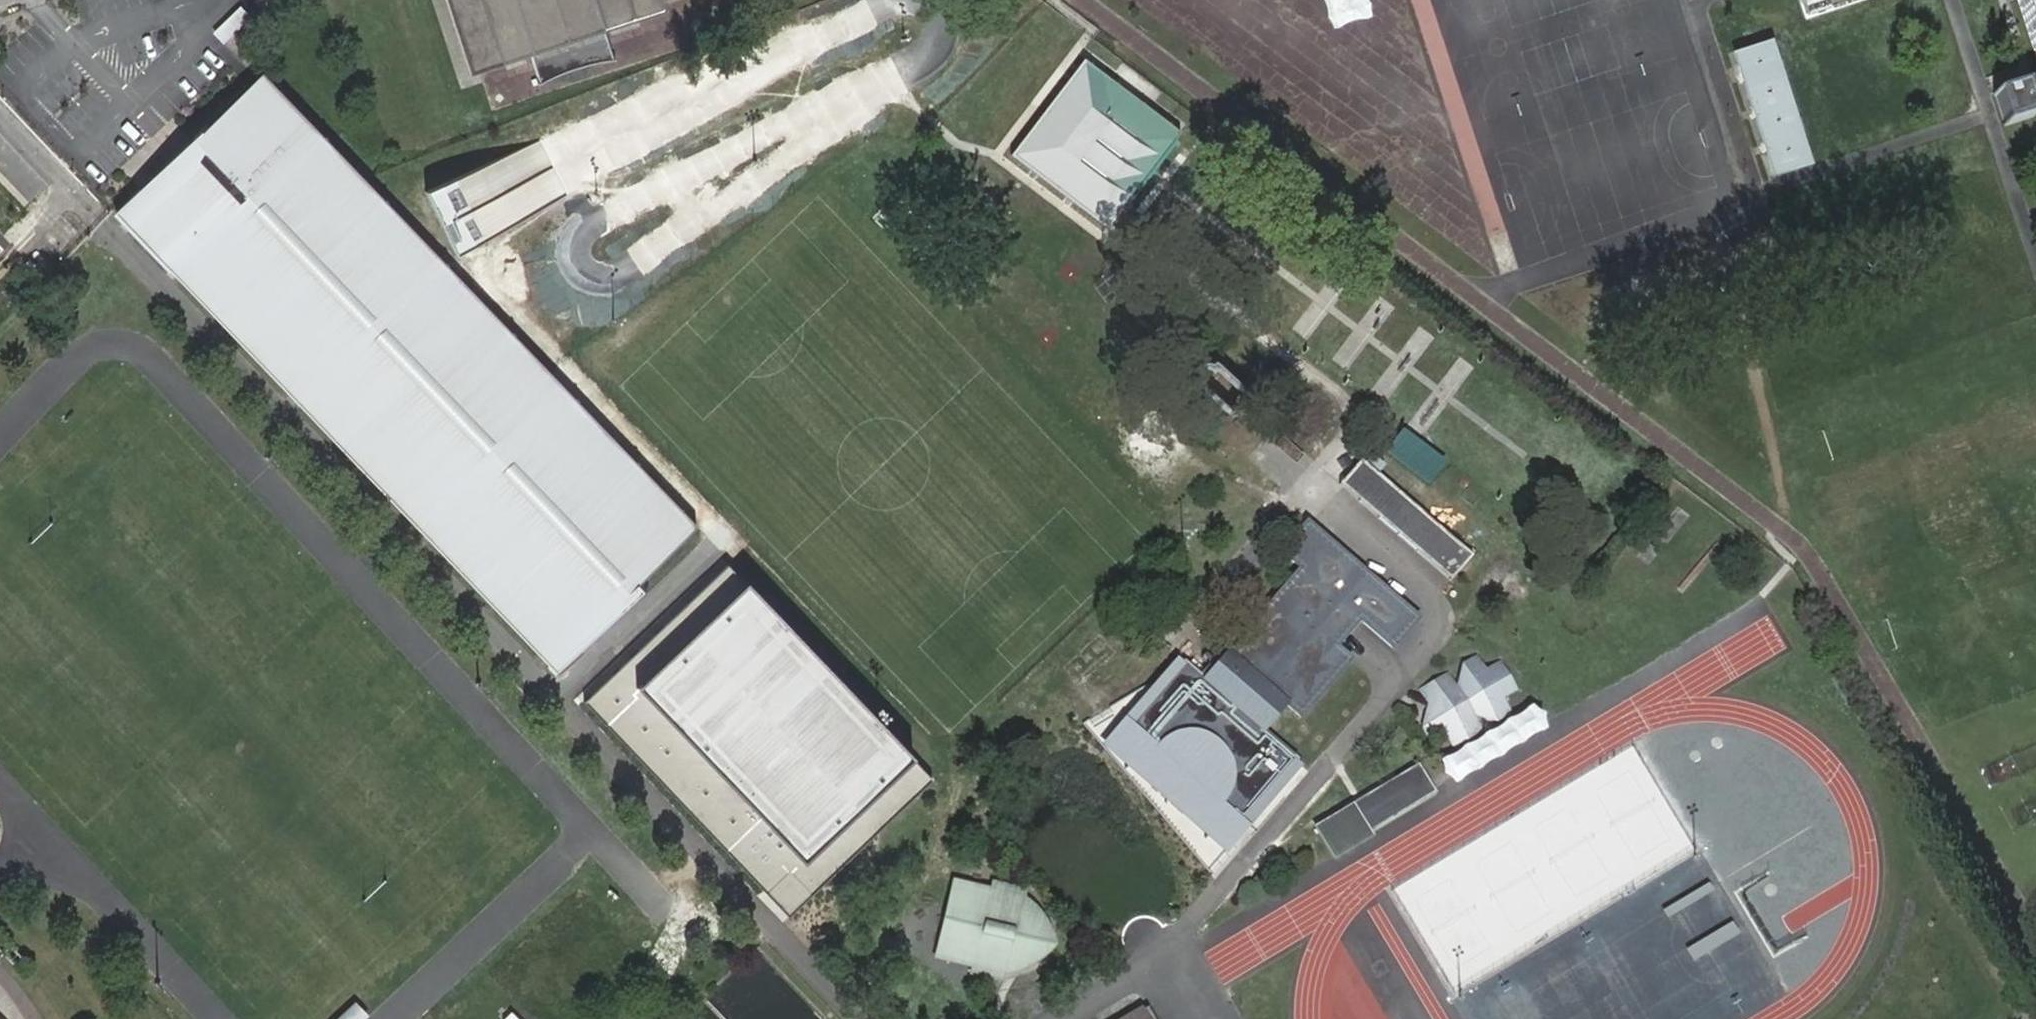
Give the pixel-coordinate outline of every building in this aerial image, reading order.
[(475,84),(534,64),(545,96),(549,93),(553,90),(556,89),(561,86),(567,84),(572,82),(578,80),(583,78),(589,76),(595,75),(603,73),(612,72),(616,72),(605,40),(665,20),(658,0),(445,0),(475,84)] [(1328,16),(1334,27),(1340,27),(1368,18),(1373,15),(1372,2),(1371,0),(1323,0),(1328,16)] [(1805,21),(1865,0),(1798,0),(1805,21)] [(2035,71),(2035,0),(2013,0),(2035,70),(2035,71)] [(223,40),(250,18),(242,8),(215,31),(223,40)] [(1813,166),(1772,44),(1735,57),(1776,179),(1813,166)] [(1111,232),(1127,211),(1129,212),(1180,145),(1178,144),(1185,135),(1117,83),(1089,62),(1015,160),(1111,232)] [(266,80),(253,92),(258,98),(268,89),(316,139),(320,136),(266,80)] [(144,195),(121,217),(561,676),(584,654),(579,648),(632,597),(638,604),(652,590),(646,583),(699,532),(320,136),(316,139),(268,89),(258,98),(251,91),(218,122),(219,124),(225,129),(218,136),(212,130),(197,144),(203,150),(150,200),(144,195)] [(219,124),(212,130),(218,136),(225,129),(219,124)] [(197,144),(144,195),(150,200),(203,150),(197,144)] [(1197,384),(1232,416),(1250,394),(1216,363),(1202,362),(1196,369),(1197,384)] [(1360,461),(1339,485),(1450,582),(1471,557),(1360,461)] [(1347,610),(1356,618),(1389,647),(1415,617),(1304,522),(1278,552),(1296,569),(1199,680),(1179,663),(1127,725),(1149,744),(1172,729),(1195,728),(1217,739),(1233,764),(1234,787),(1231,792),(1250,807),(1291,758),(1258,729),(1281,701),(1297,716),(1346,659),(1332,647),(1323,639),(1347,610)] [(727,563),(583,700),(787,914),(931,777),(727,563)] [(579,648),(584,654),(638,604),(632,597),(579,648)] [(1332,647),(1356,618),(1347,610),(1323,639),(1332,647)] [(1477,713),(1502,718),(1516,709),(1507,693),(1520,684),(1502,656),(1487,666),(1478,651),(1464,661),(1459,684),(1448,671),(1422,689),(1432,703),(1426,727),(1435,741),(1448,732),(1457,746),(1487,728),(1477,713)] [(1458,782),(1544,729),(1533,711),(1447,763),(1458,782)] [(1172,729),(1149,744),(1155,748),(1172,737),(1193,735),(1212,745),(1224,763),(1225,784),(1217,801),(1239,820),(1250,807),(1231,792),(1234,787),(1233,764),(1217,739),(1195,728),(1172,729)] [(1335,856),(1437,794),(1420,767),(1318,829),(1335,856)] [(950,889),(933,962),(969,969),(967,977),(998,982),(1003,963),(1011,962),(1024,959),(1034,953),(1041,946),(1037,934),(1031,927),(1026,921),(1015,914),(1018,894),(988,889),(986,896),(950,889)] [(354,1004),(337,1018),(344,1018),(347,1017),(349,1018),(366,1018),(367,1018),(354,1004)] [(1143,1006),(1122,1018),(1151,1018),(1143,1006)]
